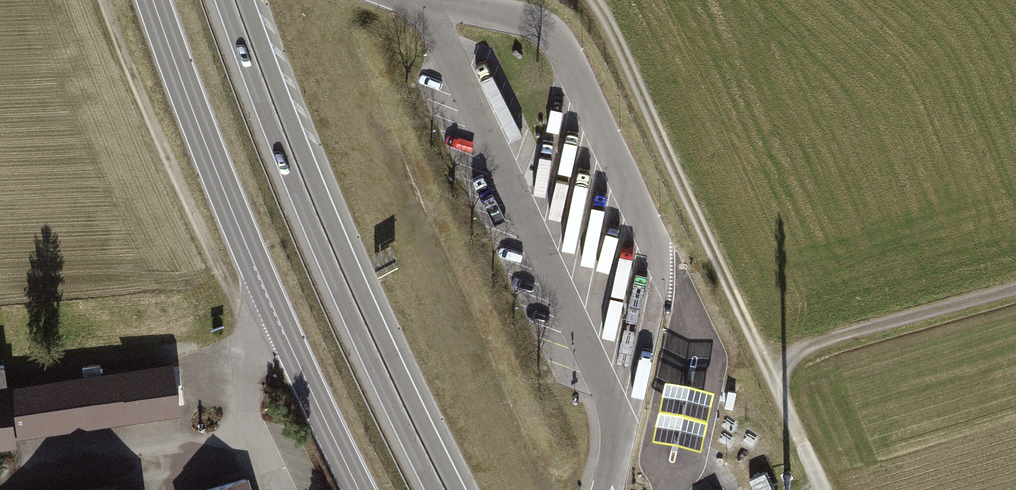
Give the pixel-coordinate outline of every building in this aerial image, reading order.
[(14,439),(12,429),(178,405),(172,367),(7,391),(3,365),(0,366),(0,441),(14,439)] [(764,472),(749,479),(755,489),(773,489),(764,472)] [(245,479),(207,489),(249,489),(245,479)]
